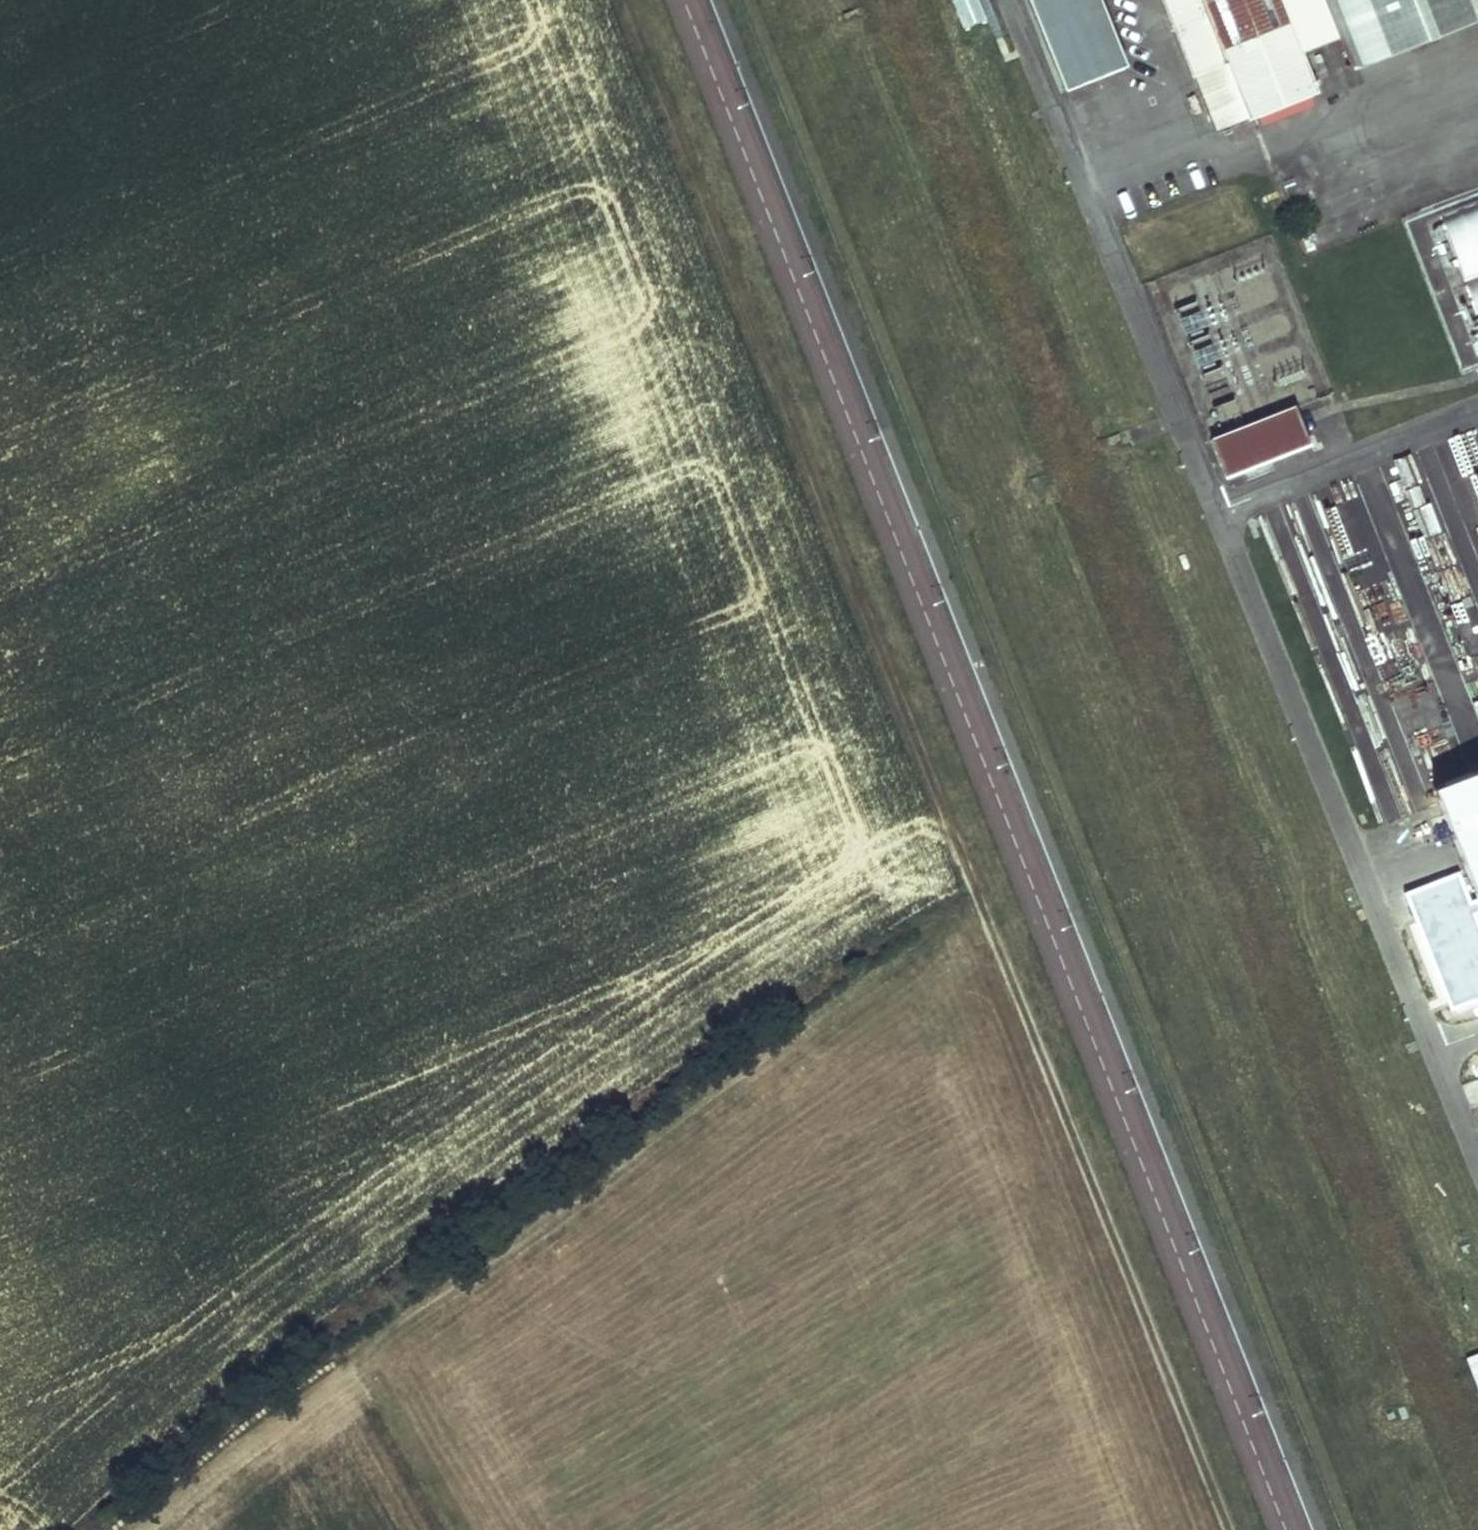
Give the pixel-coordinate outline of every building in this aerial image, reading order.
[(963,27),(985,20),(979,0),(954,0),(963,27)] [(1067,89),(1125,67),(1098,0),(1031,0),(1067,89)] [(1197,75),(1205,72),(1227,129),(1321,91),(1305,51),(1347,34),(1358,62),(1477,14),(1477,0),(1166,0),(1197,75)] [(1440,211),(1477,341),(1477,200),(1440,211)] [(1295,405),(1212,438),(1228,476),(1311,443),(1295,405)] [(1477,901),(1477,771),(1433,789),(1477,901)] [(1477,1382),(1477,1354),(1468,1358),(1477,1382)]
